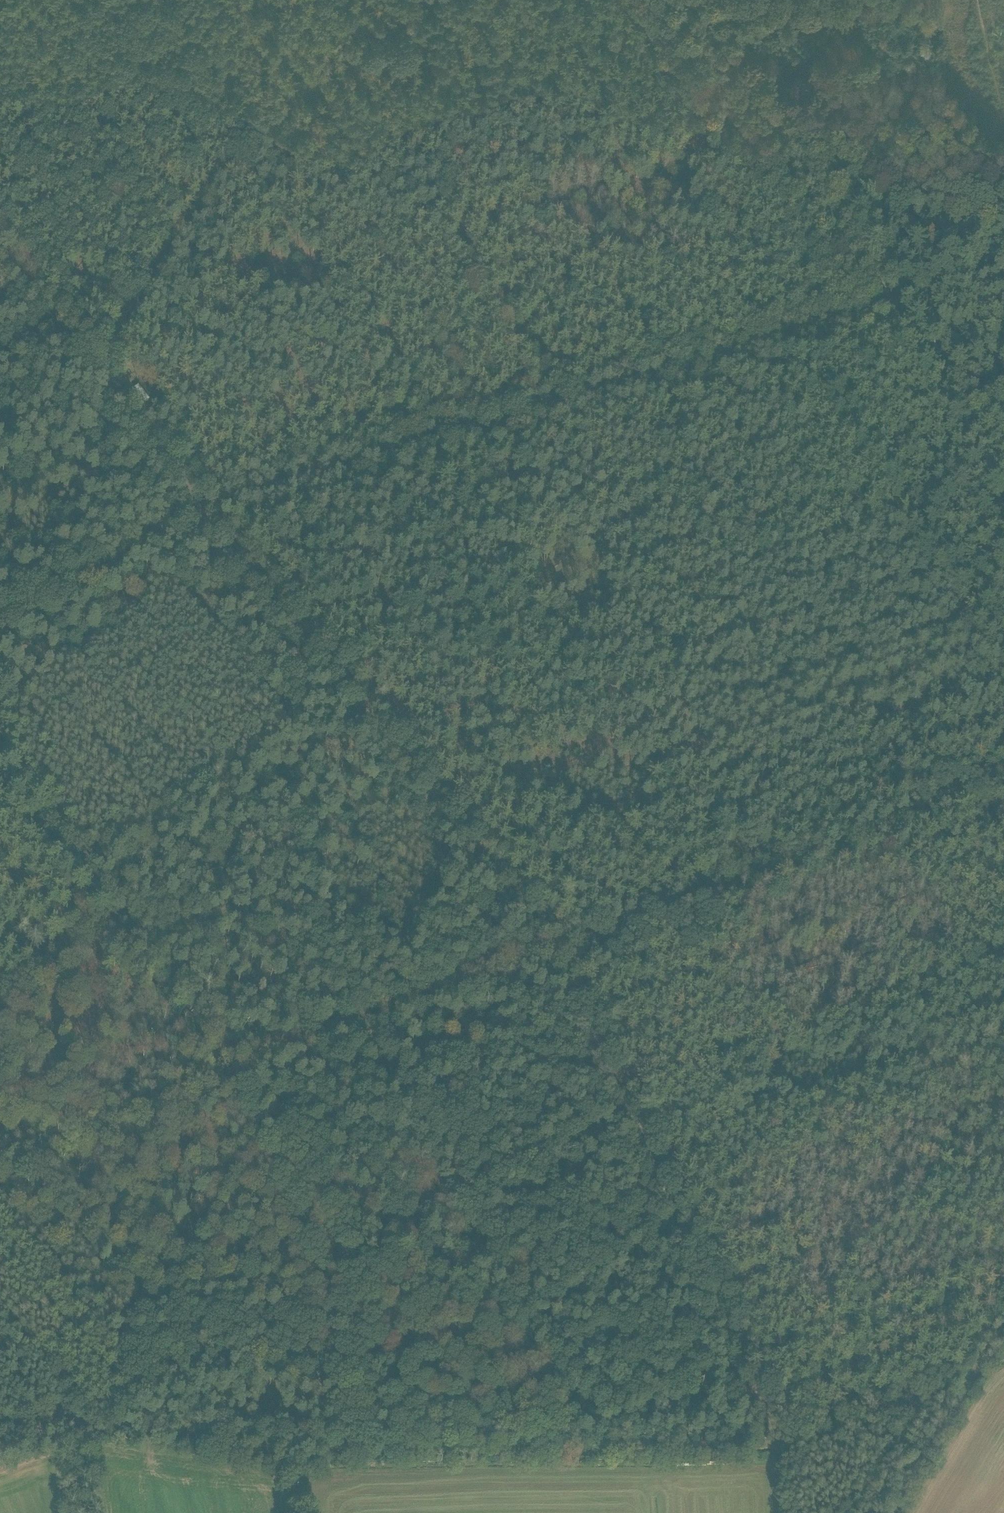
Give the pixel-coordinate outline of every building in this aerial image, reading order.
[(142,389),(137,393),(148,407),(153,403),(142,389)]
